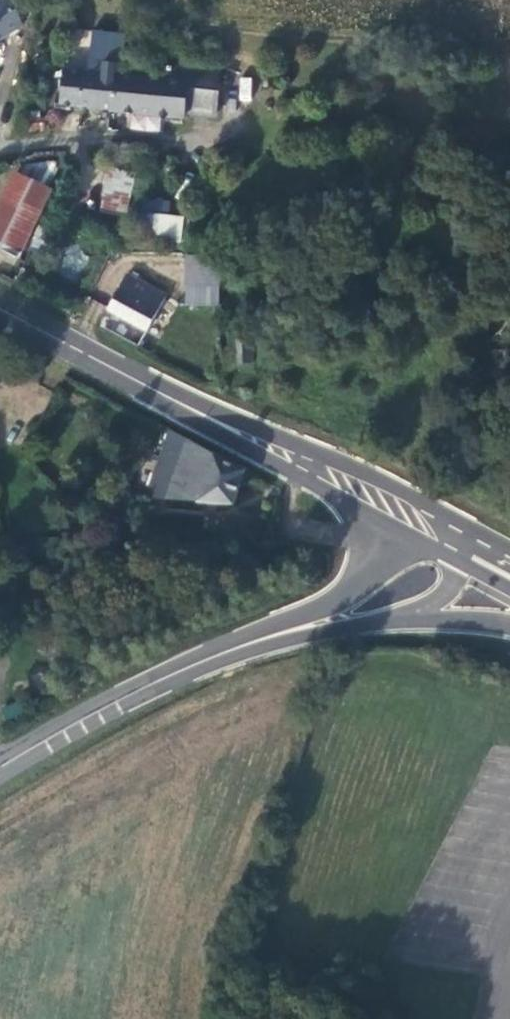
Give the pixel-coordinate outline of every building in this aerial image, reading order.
[(20,27),(13,0),(4,0),(0,2),(0,39),(20,27)] [(172,61),(170,80),(187,81),(186,105),(195,104),(194,118),(211,120),(216,65),(172,61)] [(60,105),(81,107),(85,73),(62,70),(60,105)] [(81,107),(110,110),(113,75),(85,73),(81,107)] [(119,75),(113,75),(110,110),(194,118),(195,104),(186,105),(187,81),(170,80),(119,75)] [(252,77),(240,76),(238,100),(250,101),(252,77)] [(129,214),(133,175),(103,172),(99,211),(129,214)] [(15,174),(0,203),(0,249),(15,258),(49,190),(15,174)] [(182,239),(184,215),(153,212),(151,237),(182,239)] [(217,285),(216,257),(184,258),(184,285),(217,285)] [(128,277),(109,310),(146,331),(164,297),(128,277)] [(251,340),(234,341),(234,364),(252,364),(251,340)] [(236,504),(246,470),(172,430),(149,497),(236,504)] [(28,672),(29,678),(35,683),(42,683),(46,679),(47,673),(45,668),(39,665),(32,667),(28,672)]
